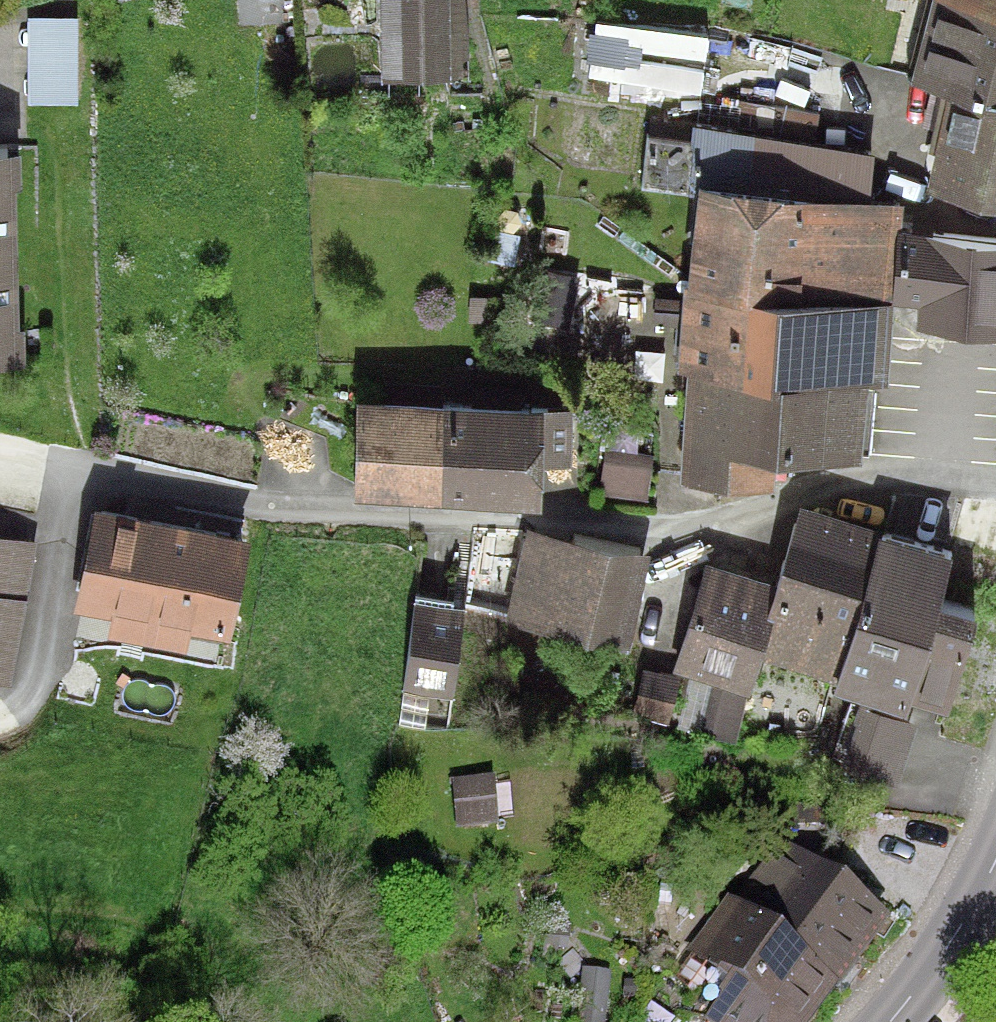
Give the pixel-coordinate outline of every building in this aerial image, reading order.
[(384,78),(452,76),(449,0),(381,0),(384,78)] [(908,76),(960,88),(938,177),(995,192),(995,0),(927,0),(908,76)] [(75,12),(30,13),(31,99),(75,98),(75,12)] [(700,168),(870,187),(876,136),(698,117),(697,131),(693,168),(700,168)] [(693,168),(697,131),(649,126),(643,181),(690,186),(693,168)] [(0,149),(0,361),(33,361),(34,149),(0,149)] [(889,313),(891,290),(899,218),(902,190),(870,187),(700,168),(679,359),(694,360),(681,470),(766,479),(770,443),(853,452),(862,369),(882,372),(889,313)] [(899,218),(891,290),(922,294),(920,316),(995,324),(995,228),(899,218)] [(492,295),(471,295),(471,319),(492,319),(492,295)] [(571,395),(360,391),(359,489),(540,493),(541,452),(570,453),(571,395)] [(604,445),(597,490),(647,497),(654,452),(604,445)] [(971,550),(811,502),(788,579),(718,558),(684,670),(760,692),(773,649),(963,706),(989,621),(953,611),(971,550)] [(264,538),(111,505),(90,604),(242,637),(264,538)] [(0,523),(0,685),(14,688),(42,530),(0,523)] [(642,549),(534,523),(511,619),(619,645),(642,549)] [(421,599),(406,697),(454,705),(470,607),(421,599)] [(629,663),(618,710),(674,723),(685,676),(629,663)] [(54,664),(46,706),(109,717),(117,676),(54,664)] [(868,704),(851,759),(908,776),(925,722),(868,704)] [(490,759),(451,763),(457,828),(496,825),(490,759)] [(770,862),(736,908),(725,900),(679,961),(729,998),(711,1021),(802,1021),(868,935),(770,862)] [(577,1021),(605,1021),(611,972),(583,969),(577,1021)]
